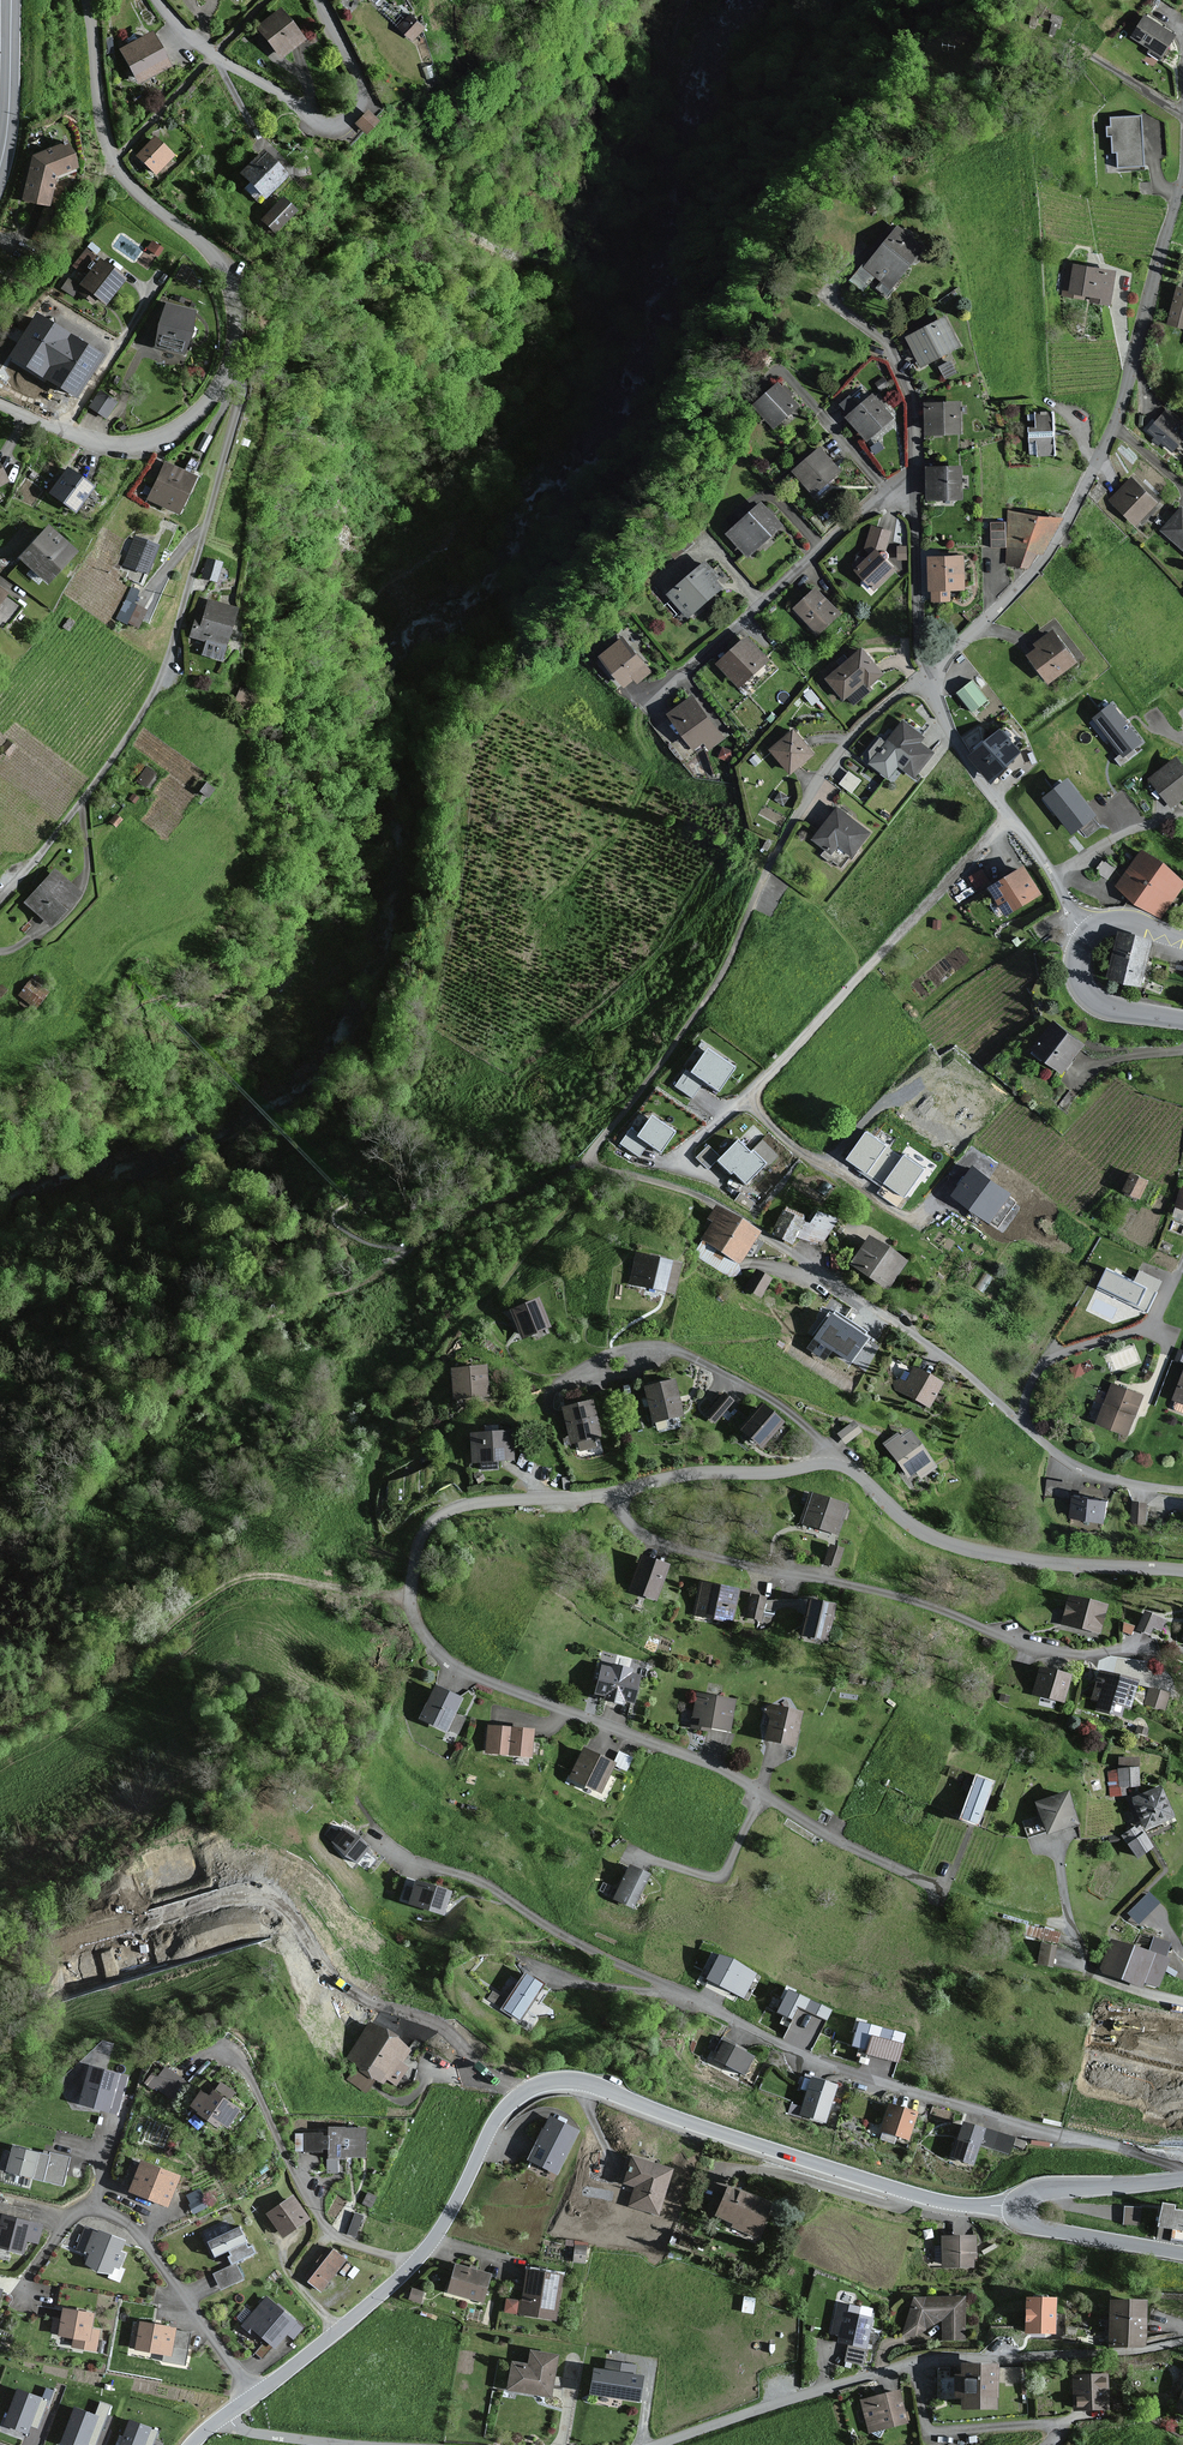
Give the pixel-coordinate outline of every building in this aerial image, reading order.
[(298,44),(274,14),(253,31),(277,61),(298,44)] [(421,33),(407,18),(395,30),(409,45),(421,33)] [(1171,38),(1142,19),(1131,37),(1159,55),(1171,38)] [(148,40),(121,53),(129,69),(125,70),(130,80),(134,78),(136,81),(162,69),(148,40)] [(363,135),(375,122),(366,113),(353,125),(363,135)] [(1141,118),(1109,120),(1110,129),(1104,129),(1105,139),(1109,139),(1111,153),(1115,153),(1116,170),(1145,167),(1141,118)] [(169,157),(152,141),(135,159),(152,175),(169,157)] [(45,210),(52,182),(54,181),(74,174),(63,146),(29,159),(18,204),(45,210)] [(287,175),(263,152),(243,172),(267,196),(287,175)] [(296,210),(284,198),(264,219),(277,231),(296,210)] [(921,248),(894,227),(850,282),(861,290),(873,275),(889,287),(921,248)] [(74,296),(77,291),(80,293),(93,304),(98,297),(106,304),(125,279),(100,261),(87,279),(77,271),(64,288),(74,296)] [(1070,266),(1069,270),(1064,269),(1059,293),(1090,299),(1089,303),(1105,305),(1110,274),(1070,266)] [(1174,291),(1166,325),(1182,330),(1182,294),(1174,291)] [(195,310),(167,303),(156,345),(185,353),(195,310)] [(12,356),(47,377),(72,335),(38,314),(12,356)] [(943,320),(904,340),(918,368),(957,348),(943,320)] [(76,396),(103,355),(72,335),(47,377),(76,396)] [(794,407),(776,386),(752,408),(770,428),(794,407)] [(116,402),(101,392),(91,407),(106,416),(116,402)] [(864,442),(892,419),(870,394),(854,408),(847,400),(841,404),(849,415),(844,419),(864,442)] [(957,406),(923,406),(923,434),(957,434),(957,406)] [(1167,410),(1147,432),(1172,454),(1182,441),(1182,425),(1167,410)] [(1054,413),(1036,414),(1036,428),(1028,428),(1029,443),(1036,443),(1037,455),(1055,454),(1054,413)] [(837,472),(817,450),(792,473),(812,495),(837,472)] [(195,477),(165,463),(148,498),(178,512),(195,477)] [(93,487),(68,469),(51,492),(76,510),(93,487)] [(958,470),(926,470),(926,502),(959,501),(958,470)] [(1153,505),(1128,481),(1108,501),(1133,526),(1153,505)] [(778,527),(758,505),(725,536),(745,557),(778,527)] [(1178,510),(1159,531),(1182,552),(1182,514),(1178,510)] [(1061,520),(1008,514),(1006,567),(1026,571),(1052,537),(1061,520)] [(75,550),(48,526),(21,555),(48,580),(75,550)] [(895,572),(883,558),(891,531),(870,526),(863,550),(869,555),(855,567),(875,589),(895,572)] [(157,547),(134,537),(124,564),(147,573),(157,547)] [(221,564),(208,559),(202,576),(215,580),(221,564)] [(960,560),(926,560),(927,593),(930,593),(930,602),(946,602),(946,591),(961,591),(960,560)] [(715,578),(702,563),(670,591),(690,614),(719,589),(712,582),(715,578)] [(137,591),(132,588),(118,617),(138,627),(146,610),(131,603),(137,591)] [(836,615),(812,591),(792,610),(816,635),(836,615)] [(236,609),(208,600),(203,617),(197,616),(190,636),(207,642),(203,654),(220,659),(236,609)] [(1078,665),(1053,630),(1031,645),(1035,651),(1024,659),(1042,684),(1045,682),(1048,686),(1078,665)] [(765,661),(743,638),(715,665),(736,688),(765,661)] [(648,674),(621,640),(598,659),(620,687),(631,679),(635,684),(648,674)] [(880,675),(858,650),(823,680),(840,701),(863,682),(867,687),(880,675)] [(984,702),(970,684),(956,694),(970,713),(984,702)] [(719,740),(690,699),(668,715),(693,749),(701,743),(706,749),(719,740)] [(1126,723),(1112,705),(1095,718),(1117,746),(1124,755),(1141,742),(1126,723)] [(920,739),(901,723),(868,764),(886,778),(896,765),(911,777),(929,755),(916,745),(920,739)] [(1016,754),(995,733),(968,758),(988,780),(1016,754)] [(809,757),(790,734),(768,752),(787,774),(809,757)] [(1171,762),(1148,780),(1170,807),(1182,797),(1182,776),(1171,762)] [(848,768),(839,781),(853,790),(862,777),(848,768)] [(1080,801),(1064,782),(1046,797),(1069,826),(1073,831),(1092,816),(1080,801)] [(866,834),(834,810),(811,841),(828,854),(834,846),(849,857),(866,834)] [(1181,886),(1140,856),(1117,887),(1158,917),(1181,886)] [(976,884),(987,877),(980,867),(969,874),(976,884)] [(1036,895),(1019,870),(987,890),(1004,916),(1036,895)] [(79,893),(55,871),(26,903),(50,925),(79,893)] [(1137,985),(1147,944),(1116,937),(1106,977),(1137,985)] [(31,975),(18,993),(35,1005),(48,987),(31,975)] [(1078,1047),(1049,1026),(1029,1053),(1058,1075),(1078,1047)] [(680,1073),(671,1087),(691,1100),(700,1085),(716,1095),(732,1069),(701,1049),(684,1076),(680,1073)] [(628,1129),(617,1144),(638,1158),(646,1147),(657,1155),(670,1136),(644,1119),(635,1133),(628,1129)] [(903,1156),(902,1158),(885,1147),(886,1146),(866,1132),(848,1159),(868,1172),(884,1184),(904,1197),(923,1169),(903,1156)] [(708,1146),(697,1158),(708,1169),(717,1160),(731,1174),(734,1171),(746,1183),(766,1163),(753,1151),(751,1152),(739,1140),(720,1158),(708,1146)] [(1009,1195),(973,1168),(952,1196),(989,1222),(1009,1195)] [(1143,1184),(1127,1177),(1120,1193),(1136,1200),(1143,1184)] [(1181,1186),(1173,1207),(1182,1211),(1182,1186),(1181,1186)] [(758,1235),(712,1206),(703,1221),(710,1225),(700,1241),(739,1265),(758,1235)] [(807,1225),(782,1211),(774,1225),(780,1229),(775,1237),(790,1245),(795,1236),(818,1249),(834,1221),(815,1210),(807,1225)] [(905,1263),(868,1235),(848,1262),(885,1289),(905,1263)] [(680,1262),(633,1252),(625,1285),(672,1296),(680,1262)] [(769,1278),(753,1270),(743,1290),(760,1298),(769,1278)] [(1160,1282),(1140,1272),(1135,1283),(1107,1270),(1099,1288),(1146,1311),(1160,1282)] [(535,1298),(507,1310),(519,1339),(547,1327),(535,1298)] [(866,1338),(831,1314),(808,1347),(825,1359),(833,1348),(851,1360),(866,1338)] [(1178,1351),(1174,1362),(1182,1365),(1182,1353),(1178,1351)] [(484,1365),(448,1369),(451,1399),(487,1396),(484,1365)] [(942,1383),(909,1367),(902,1383),(894,1380),(890,1389),(930,1408),(942,1383)] [(1168,1410),(1182,1415),(1182,1368),(1168,1410)] [(672,1379),(641,1386),(651,1425),(682,1418),(672,1379)] [(1142,1395),(1112,1384),(1098,1424),(1127,1435),(1142,1395)] [(730,1399),(722,1393),(706,1415),(714,1421),(730,1399)] [(589,1401),(560,1410),(571,1446),(600,1438),(589,1401)] [(781,1421),(759,1404),(737,1431),(760,1449),(781,1421)] [(861,1432),(854,1422),(839,1433),(846,1443),(861,1432)] [(936,1466),(910,1429),(900,1436),(898,1434),(885,1443),(909,1476),(917,1471),(921,1477),(936,1466)] [(511,1431),(467,1433),(468,1464),(513,1462),(511,1431)] [(1046,1493),(1067,1495),(1069,1479),(1048,1477),(1046,1493)] [(846,1504),(812,1494),(803,1524),(837,1533),(846,1504)] [(1105,1502),(1073,1497),(1070,1518),(1102,1523),(1105,1502)] [(1147,1503),(1134,1502),(1133,1522),(1146,1523),(1147,1503)] [(841,1549),(828,1546),(823,1567),(836,1570),(841,1549)] [(667,1565),(637,1555),(626,1590),(656,1600),(667,1565)] [(737,1589),(697,1582),(691,1616),(732,1623),(737,1589)] [(766,1597),(751,1595),(747,1618),(762,1621),(766,1597)] [(1106,1605),(1065,1595),(1058,1625),(1098,1635),(1106,1605)] [(835,1605),(805,1598),(796,1636),(826,1643),(835,1605)] [(1161,1621),(1140,1615),(1135,1631),(1148,1635),(1150,1628),(1158,1631),(1161,1621)] [(996,1643),(984,1638),(981,1645),(993,1650),(996,1643)] [(640,1670),(600,1660),(591,1695),(631,1705),(640,1670)] [(1069,1676),(1037,1668),(1030,1695),(1063,1703),(1069,1676)] [(1136,1681),(1096,1672),(1089,1701),(1096,1703),(1094,1713),(1119,1719),(1121,1709),(1129,1711),(1136,1681)] [(461,1699),(433,1686),(417,1721),(445,1734),(461,1699)] [(1168,1694),(1147,1690),(1145,1706),(1165,1710),(1168,1694)] [(734,1700),(694,1694),(688,1727),(729,1733),(734,1700)] [(799,1710),(770,1704),(762,1741),(792,1747),(799,1710)] [(532,1730),(484,1727),(482,1755),(530,1758),(532,1730)] [(613,1762),(627,1768),(632,1754),(618,1748),(613,1762)] [(613,1764),(581,1749),(567,1778),(600,1793),(613,1764)] [(1107,1793),(1121,1793),(1120,1783),(1137,1783),(1136,1754),(1115,1754),(1115,1767),(1106,1767),(1107,1793)] [(994,1782),(977,1776),(961,1818),(978,1825),(994,1782)] [(1160,1787),(1134,1799),(1147,1829),(1174,1817),(1160,1787)] [(1068,1792),(1039,1802),(1049,1833),(1078,1823),(1068,1792)] [(1137,1857),(1153,1847),(1148,1839),(1140,1826),(1123,1836),(1137,1857)] [(370,1851),(343,1828),(331,1842),(358,1865),(370,1851)] [(648,1876),(627,1866),(612,1900),(632,1909),(648,1876)] [(452,1893),(415,1881),(407,1904),(445,1917),(452,1893)] [(1159,1903),(1150,1894),(1129,1913),(1138,1922),(1159,1903)] [(1032,1922),(1029,1931),(1057,1941),(1060,1932),(1032,1922)] [(1150,1954),(1108,1941),(1097,1975),(1140,1989),(1142,1983),(1157,1987),(1169,1952),(1153,1947),(1150,1954)] [(1054,1947),(1039,1945),(1036,1966),(1052,1968),(1054,1947)] [(760,1978),(713,1955),(700,1980),(748,2003),(760,1978)] [(543,1985),(523,1973),(499,2010),(519,2023),(543,1985)] [(833,2014),(785,1990),(770,2019),(818,2043),(833,2014)] [(867,2021),(857,2018),(854,2029),(858,2030),(854,2044),(870,2049),(868,2054),(897,2062),(905,2035),(866,2024),(867,2021)] [(409,2050),(368,2023),(344,2059),(355,2067),(346,2080),(362,2091),(370,2079),(380,2086),(385,2080),(395,2087),(407,2069),(400,2064),(409,2050)] [(753,2058),(724,2044),(716,2060),(745,2074),(753,2058)] [(152,2073),(146,2069),(141,2079),(169,2094),(179,2075),(157,2064),(152,2073)] [(126,2077),(86,2065),(75,2103),(115,2114),(126,2077)] [(837,2086),(811,2077),(798,2116),(824,2125),(837,2086)] [(205,2094),(197,2088),(187,2103),(225,2129),(239,2109),(209,2088),(205,2094)] [(916,2113),(886,2104),(878,2132),(908,2141),(916,2113)] [(578,2130),(547,2116),(526,2160),(557,2174),(578,2130)] [(984,2130),(958,2121),(947,2158),(972,2166),(984,2130)] [(981,2144),(1011,2151),(1015,2133),(985,2126),(981,2144)] [(364,2128),(327,2127),(327,2134),(298,2134),(297,2152),(324,2152),(323,2169),(341,2169),(341,2158),(363,2158),(364,2128)] [(46,2156),(9,2146),(3,2170),(60,2186),(68,2158),(47,2152),(46,2156)] [(672,2170),(629,2156),(620,2184),(633,2188),(627,2207),(656,2217),(672,2170)] [(176,2176),(138,2161),(126,2191),(165,2206),(176,2176)] [(770,2206),(726,2187),(713,2215),(730,2223),(729,2227),(755,2239),(770,2206)] [(185,2193),(192,2210),(202,2206),(195,2189),(185,2193)] [(309,2222),(293,2196),(266,2212),(282,2238),(309,2222)] [(1140,2221),(1141,2204),(1123,2204),(1123,2221),(1140,2221)] [(1159,2204),(1156,2227),(1182,2231),(1182,2212),(1172,2210),(1173,2206),(1159,2204)] [(0,2214),(0,2247),(20,2253),(23,2242),(34,2245),(40,2225),(0,2214)] [(122,2240),(83,2227),(75,2251),(86,2255),(83,2266),(110,2275),(113,2267),(119,2269),(124,2254),(118,2252),(122,2240)] [(240,2227),(205,2241),(213,2262),(218,2261),(222,2270),(212,2274),(219,2292),(242,2282),(235,2265),(256,2257),(251,2245),(247,2247),(240,2227)] [(973,2236),(939,2236),(939,2268),(973,2268),(973,2236)] [(332,2245),(305,2277),(321,2290),(347,2257),(332,2245)] [(492,2276),(454,2265),(446,2294),(484,2304),(492,2276)] [(562,2275),(523,2269),(515,2316),(555,2322),(562,2275)] [(931,2329),(942,2330),(941,2339),(965,2339),(965,2297),(912,2296),(901,2340),(928,2339),(931,2329)] [(301,2329),(264,2297),(240,2326),(256,2340),(259,2337),(274,2350),(286,2335),(291,2340),(301,2329)] [(1055,2299),(1027,2298),(1027,2332),(1054,2332),(1055,2299)] [(1146,2302),(1112,2301),(1111,2344),(1145,2344),(1146,2302)] [(851,2306),(837,2303),(830,2334),(839,2336),(837,2343),(865,2349),(872,2319),(850,2313),(851,2306)] [(92,2314),(61,2308),(59,2320),(53,2319),(50,2335),(71,2339),(69,2348),(95,2353),(100,2331),(90,2329),(92,2314)] [(174,2328),(138,2322),(138,2327),(132,2326),(128,2351),(170,2358),(171,2349),(187,2352),(190,2335),(174,2332),(174,2328)] [(556,2356),(528,2351),(526,2365),(510,2362),(507,2392),(550,2398),(556,2356)] [(636,2377),(637,2367),(605,2362),(604,2372),(595,2370),(591,2395),(639,2401),(642,2378),(636,2377)] [(997,2366),(958,2364),(958,2377),(952,2376),(951,2397),(959,2397),(958,2409),(995,2410),(997,2366)] [(1109,2374),(1070,2374),(1070,2411),(1119,2411),(1119,2399),(1109,2399),(1109,2374)] [(47,2401),(18,2390),(5,2424),(27,2432),(30,2424),(38,2427),(47,2401)] [(899,2391),(858,2401),(867,2435),(908,2424),(899,2391)] [(101,2404),(96,2418),(75,2410),(62,2443),(66,2444),(87,2444),(88,2443),(93,2444),(108,2407),(101,2404)] [(130,2421),(121,2444),(151,2444),(156,2431),(130,2421)]
